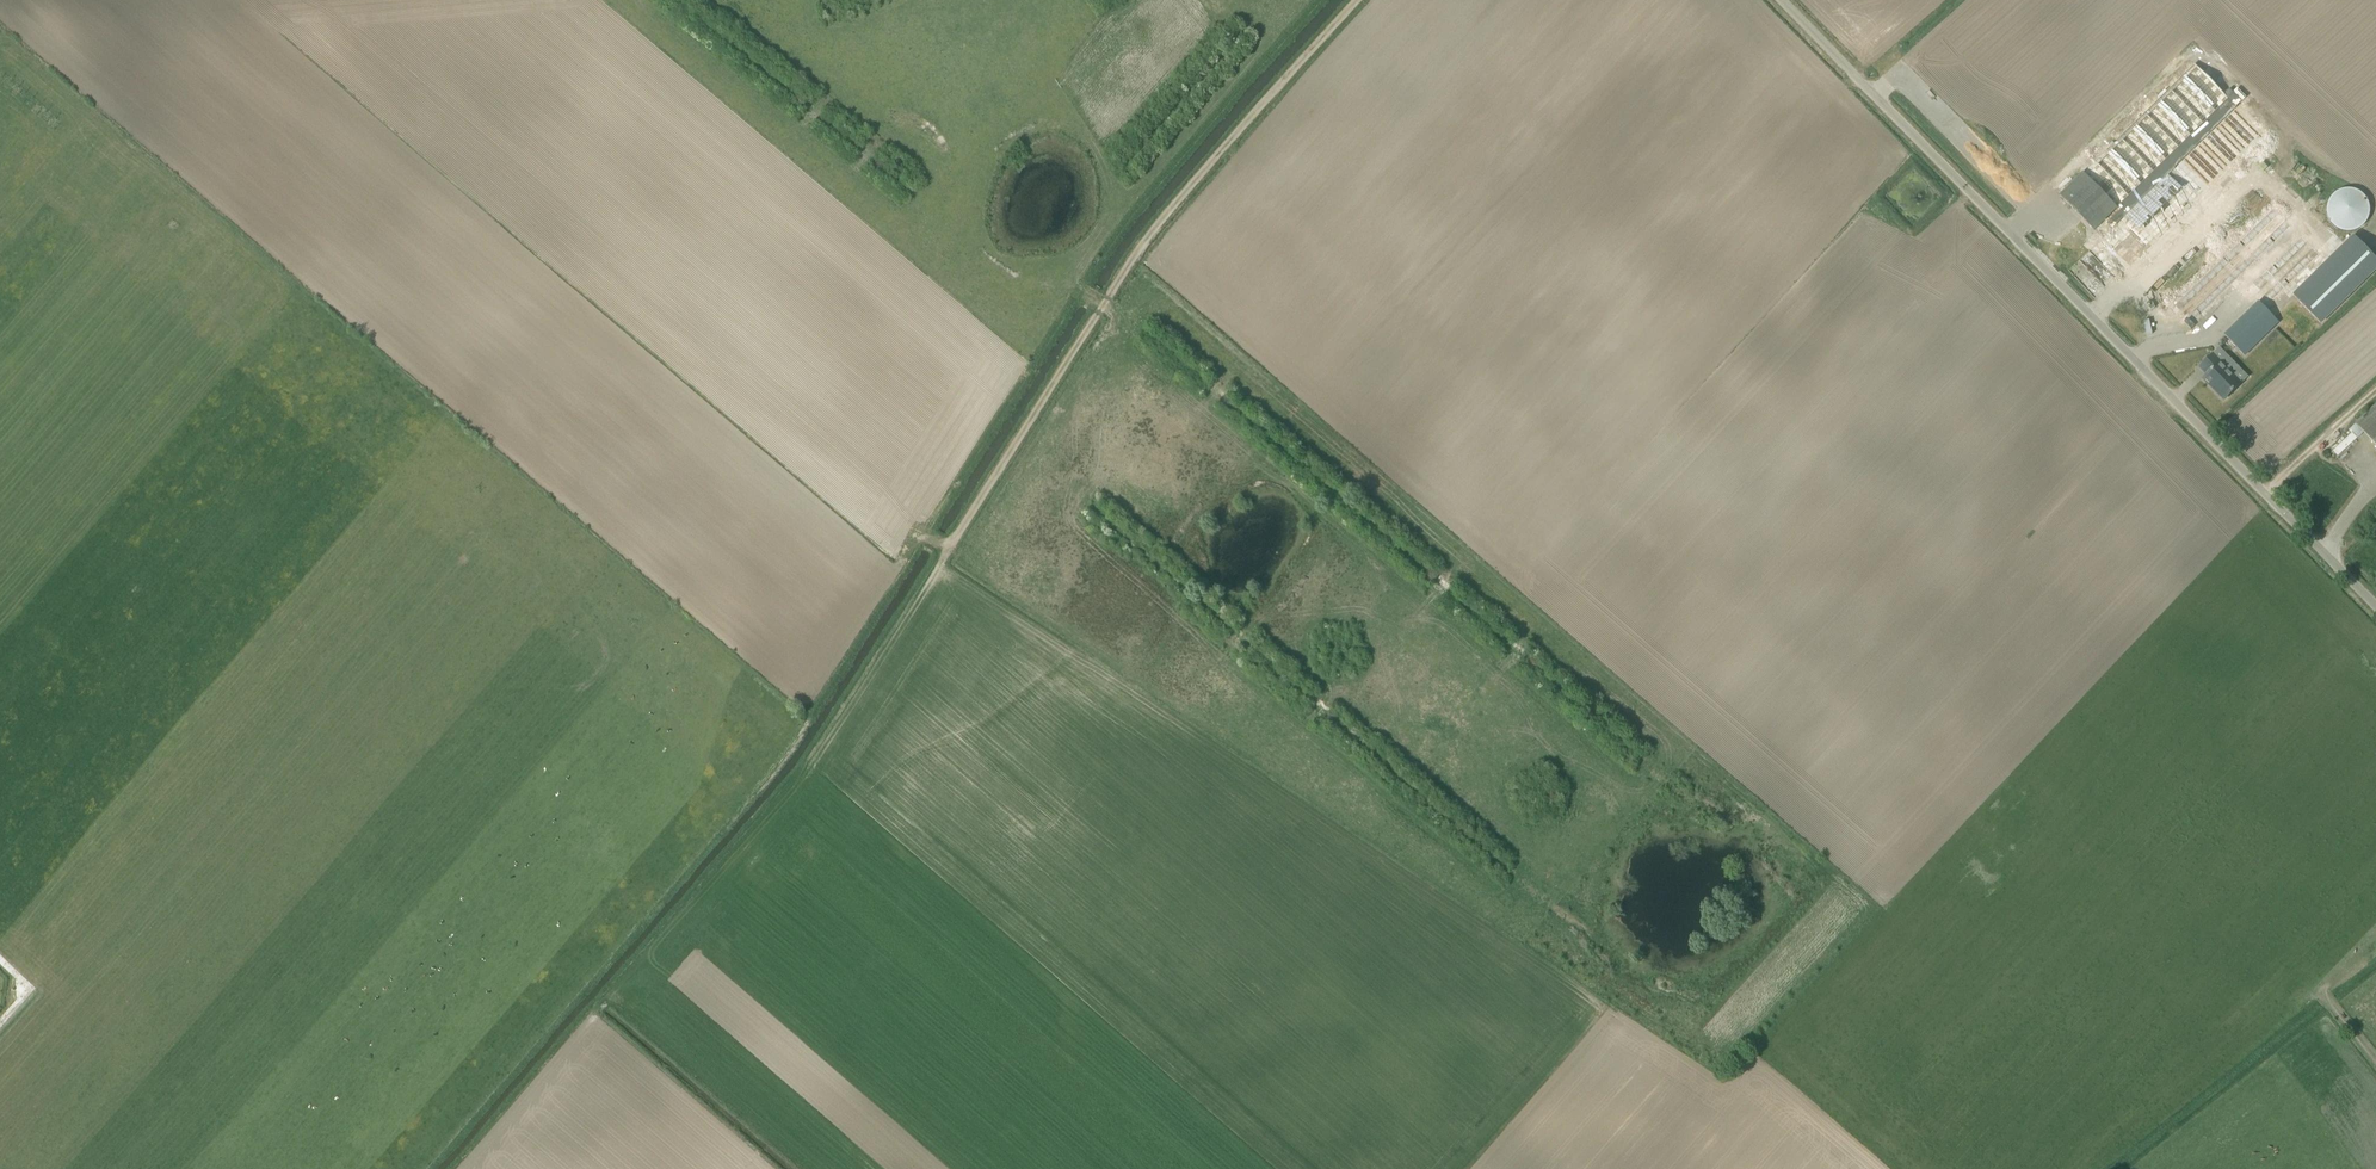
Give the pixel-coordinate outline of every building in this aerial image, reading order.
[(2236,107),(2246,98),(2237,89),(2232,93),(2229,89),(2224,94),(2194,64),(2167,90),(2165,89),(2157,97),(2158,99),(2146,111),(2144,109),(2136,117),(2138,118),(2117,139),(2115,137),(2107,145),(2109,147),(2060,195),(2130,267),(2210,190),(2211,191),(2265,137),(2236,107)] [(2349,217),(2357,192),(2340,187),(2333,211),(2349,217)] [(2171,308),(2189,327),(2292,227),(2274,208),(2171,308)] [(2301,236),(2245,290),(2258,302),(2224,336),(2228,340),(2225,344),(2231,350),(2235,347),(2245,357),(2279,323),(2265,309),(2320,255),(2301,236)] [(2293,295),(2320,323),(2375,269),(2375,259),(2354,236),(2293,295)] [(2224,400),(2241,383),(2212,354),(2199,367),(2205,372),(2201,376),(2224,400)] [(2357,422),(2375,443),(2375,404),(2357,422)]
